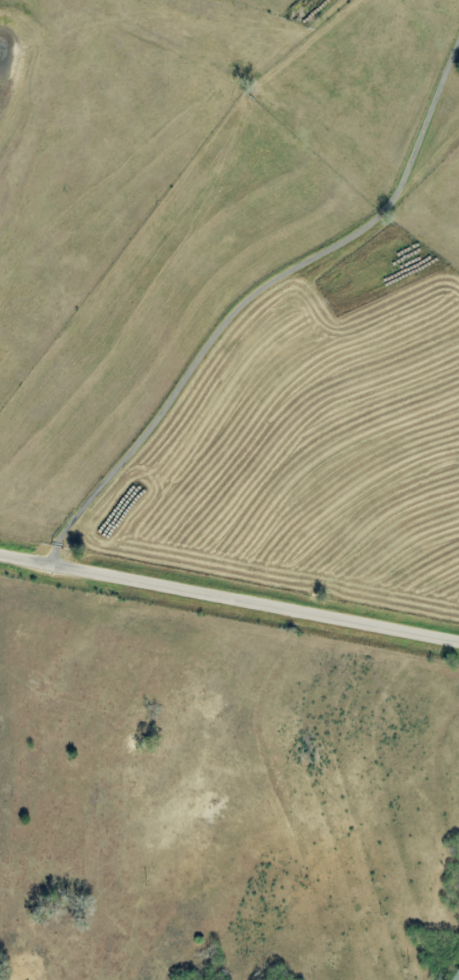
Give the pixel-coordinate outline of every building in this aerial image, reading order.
[(456,964),(446,979),(458,979),(458,966),(456,964)]
